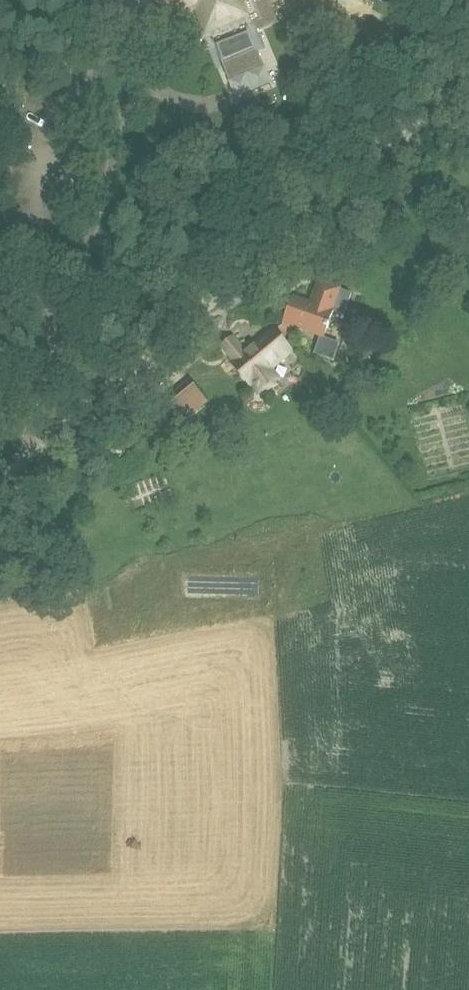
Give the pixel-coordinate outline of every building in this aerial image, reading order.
[(165,6),(174,2),(176,7),(192,47),(213,40),(220,58),(255,45),(248,26),(276,16),(270,0),(162,0),(165,6)] [(352,293),(340,289),(340,288),(318,281),(310,304),(293,298),(284,325),(324,338),(333,312),(345,315),(352,293)] [(278,378),(270,368),(291,350),(274,330),(247,353),(234,338),(223,347),(236,363),(234,364),(251,384),(252,383),(261,393),(263,390),(268,391),(275,385),(275,381),(278,378)] [(168,402),(184,421),(207,401),(191,383),(168,402)]
